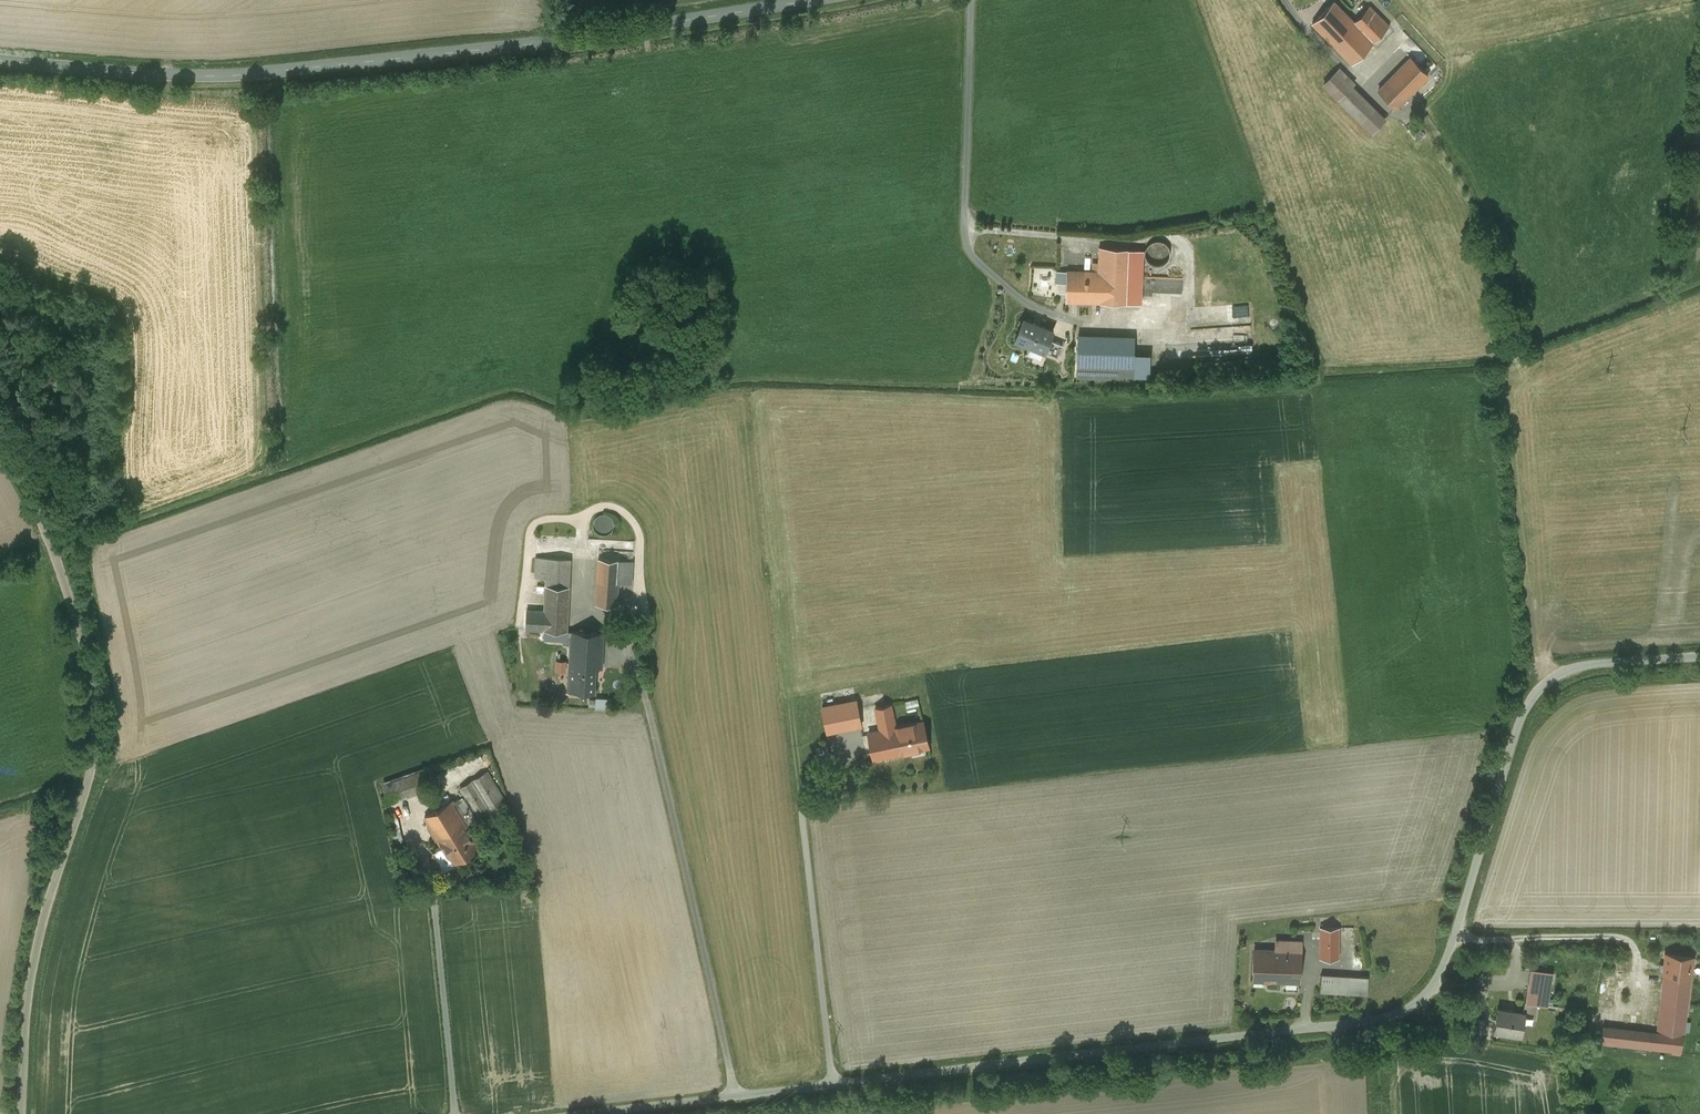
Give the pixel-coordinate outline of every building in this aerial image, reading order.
[(1354,21),(1334,1),(1312,23),(1351,63),(1388,25),(1369,6),(1354,21)] [(1411,57),(1378,90),(1395,107),(1428,74),(1411,57)] [(1354,82),(1339,68),(1323,84),(1338,98),(1351,85),(1354,82)] [(1374,109),(1351,85),(1338,98),(1362,122),(1374,109)] [(1161,240),(1159,240),(1157,239),(1154,240),(1153,240),(1151,241),(1150,242),(1148,243),(1147,244),(1146,246),(1145,248),(1144,249),(1144,251),(1144,252),(1144,254),(1145,256),(1146,258),(1146,259),(1147,260),(1148,261),(1150,263),(1152,264),(1153,264),(1155,265),(1157,265),(1159,265),(1161,264),(1163,263),(1165,262),(1166,261),(1167,260),(1168,259),(1169,257),(1169,255),(1170,254),(1170,252),(1169,249),(1169,247),(1168,245),(1166,243),(1165,242),(1163,241),(1161,240)] [(1131,249),(1100,246),(1099,270),(1080,270),(1066,270),(1066,282),(1066,300),(1100,301),(1129,302),(1131,249)] [(1066,270),(1056,270),(1056,282),(1066,282),(1066,270)] [(1180,292),(1181,280),(1168,279),(1167,290),(1180,292)] [(1163,286),(1140,285),(1140,295),(1162,296),(1163,286)] [(1162,296),(1140,295),(1139,328),(1161,329),(1162,296)] [(1053,330),(1023,318),(1015,339),(1044,351),(1050,338),(1053,330)] [(1134,336),(1078,335),(1077,363),(1111,364),(1133,365),(1134,336)] [(1062,343),(1050,338),(1044,351),(1057,356),(1062,343)] [(1240,339),(1241,359),(1249,358),(1248,339),(1240,339)] [(1111,364),(1077,363),(1077,376),(1111,377),(1111,375),(1111,364)] [(1133,365),(1111,364),(1111,375),(1133,375),(1133,365)] [(605,514),(603,514),(600,514),(599,515),(596,517),(595,518),(594,519),(593,521),(593,523),(593,525),(593,526),(593,527),(594,528),(594,530),(595,531),(596,532),(598,533),(600,534),(602,535),(604,535),(606,535),(608,534),(609,533),(610,532),(611,531),(612,530),(613,528),(614,526),(614,524),(614,522),(613,521),(612,519),(611,518),(610,516),(608,515),(607,515),(605,514)] [(548,557),(537,556),(535,577),(546,577),(548,557)] [(571,558),(548,557),(546,577),(546,585),(555,585),(556,580),(569,581),(571,558)] [(620,560),(598,558),(596,604),(617,605),(618,582),(620,560)] [(633,561),(620,560),(618,582),(631,583),(633,561)] [(555,585),(546,585),(544,610),(537,610),(535,628),(543,629),(566,630),(569,581),(556,580),(555,585)] [(537,610),(527,609),(525,628),(535,628),(537,610)] [(566,630),(543,629),(542,638),(562,640),(562,643),(571,644),(572,630),(566,630)] [(604,632),(572,630),(571,644),(568,689),(594,691),(595,667),(601,667),(604,632)] [(516,695),(524,693),(521,681),(513,683),(516,695)] [(595,695),(594,706),(605,707),(606,696),(595,695)] [(856,700),(821,707),(826,732),(861,725),(858,709),(856,700)] [(895,726),(890,704),(875,708),(880,729),(868,732),(873,758),(928,747),(922,721),(895,726)] [(829,753),(821,755),(824,768),(833,766),(829,753)] [(422,771),(384,785),(389,801),(428,787),(422,771)] [(485,772),(460,787),(466,797),(478,817),(478,818),(504,803),(485,772)] [(466,797),(455,804),(467,824),(478,817),(466,797)] [(455,804),(452,800),(425,816),(431,826),(428,827),(435,839),(438,838),(444,848),(434,854),(442,868),(479,846),(467,824),(455,804)] [(1339,927),(1320,927),(1320,958),(1339,958),(1339,927)] [(1300,941),(1276,940),(1275,950),(1257,949),(1256,979),(1299,981),(1300,941)] [(1693,956),(1666,953),(1657,1028),(1685,1031),(1693,956)] [(1547,1004),(1552,971),(1530,968),(1525,1001),(1536,1003),(1547,1004)] [(1368,976),(1321,973),(1320,991),(1367,995),(1368,976)] [(1524,1012),(1507,1010),(1508,1009),(1497,1007),(1494,1029),(1521,1034),(1523,1020),(1533,1021),(1536,1003),(1525,1001),(1524,1012)] [(1683,1034),(1602,1026),(1601,1043),(1681,1052),(1683,1034)]
